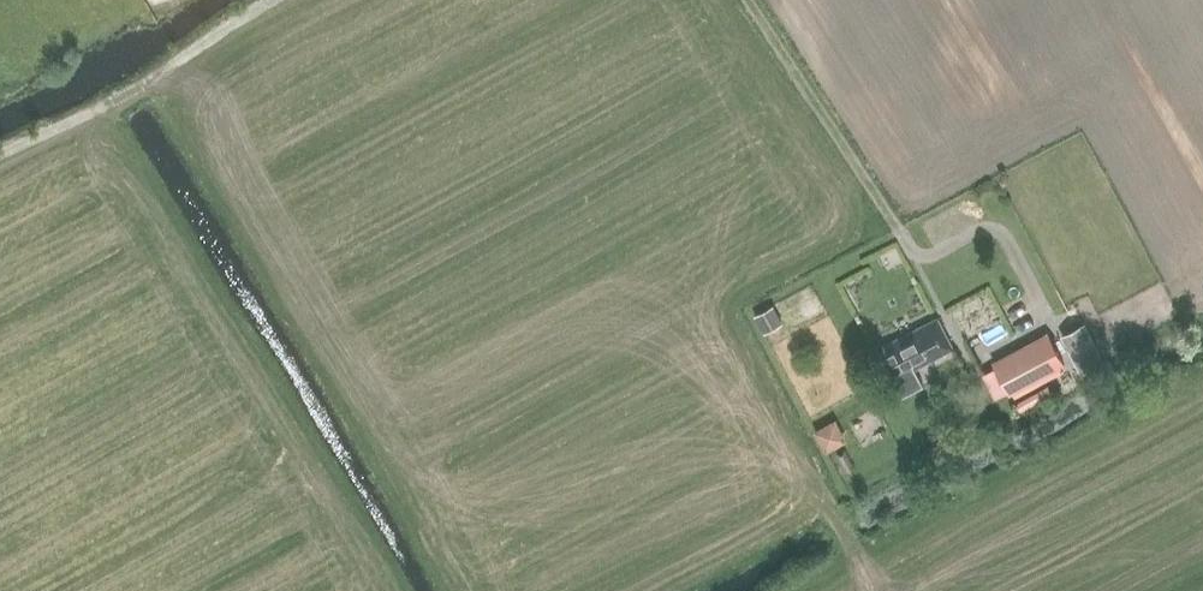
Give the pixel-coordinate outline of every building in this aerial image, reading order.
[(753,313),(763,331),(782,321),(772,303),(753,313)] [(886,376),(889,375),(900,396),(922,385),(913,369),(953,349),(936,317),(882,345),(885,351),(876,355),(886,376)] [(1084,322),(1060,335),(1079,370),(1103,358),(1084,322)] [(990,362),(1007,394),(1062,365),(1045,332),(990,362)] [(826,451),(850,439),(839,416),(815,428),(826,451)] [(957,443),(953,436),(941,442),(946,449),(957,443)] [(940,443),(925,451),(929,458),(944,450),(940,443)]
